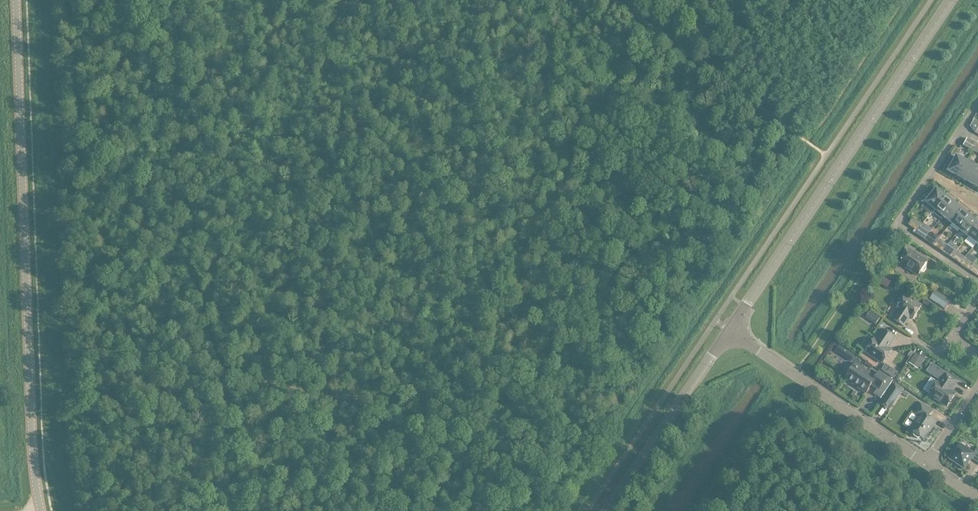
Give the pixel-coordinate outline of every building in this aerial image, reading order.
[(957,177),(965,162),(956,156),(954,159),(950,157),(947,166),(945,170),(957,177)] [(965,162),(957,177),(967,182),(975,167),(965,162)] [(967,182),(976,187),(977,184),(977,169),(975,167),(967,182)] [(925,203),(933,210),(944,196),(933,188),(931,191),(923,197),(927,200),(925,203)] [(944,196),(933,210),(942,217),(953,203),(944,196)] [(953,203),(942,217),(950,223),(961,210),(953,203)] [(950,223),(959,230),(969,217),(961,210),(950,223)] [(969,217),(959,230),(967,237),(977,224),(969,217)] [(957,236),(960,232),(945,220),(942,223),(957,236)] [(967,237),(975,244),(977,240),(977,224),(967,237)] [(942,252),(948,256),(951,258),(950,258),(951,258),(958,247),(952,244),(953,242),(950,240),(946,246),(942,252)] [(920,272),(921,272),(923,272),(925,269),(925,266),(924,266),(926,262),(908,249),(899,263),(917,276),(920,272)] [(973,264),(969,261),(970,258),(965,256),(964,258),(960,265),(969,271),(973,264)] [(884,287),(889,278),(880,272),(874,282),(884,287)] [(949,301),(934,291),(929,299),(944,309),(949,301)] [(898,310),(892,320),(902,326),(908,317),(911,319),(920,306),(904,295),(895,308),(898,310)] [(864,352),(882,363),(891,350),(887,348),(894,338),(883,330),(876,340),(873,338),(864,352)] [(915,353),(910,360),(919,366),(923,359),(915,353)] [(930,378),(922,390),(928,394),(946,407),(954,394),(949,390),(951,387),(952,387),(956,381),(945,373),(944,375),(942,374),(943,372),(930,363),(924,372),(939,382),(938,383),(937,382),(936,382),(930,378)] [(889,376),(893,370),(885,364),(880,370),(889,376)] [(859,389),(865,393),(870,385),(878,390),(886,378),(878,372),(874,378),(860,368),(859,368),(857,369),(853,366),(852,368),(849,368),(846,373),(846,375),(844,379),(850,383),(853,382),(858,386),(859,389)] [(880,405),(890,411),(904,390),(895,384),(880,405)] [(913,433),(912,434),(913,436),(917,439),(919,438),(919,437),(923,439),(930,428),(931,428),(935,422),(928,417),(932,411),(921,403),(914,414),(918,417),(909,430),(913,433)] [(950,455),(952,461),(963,469),(970,458),(977,464),(977,448),(977,447),(972,453),(958,444),(950,455)]
